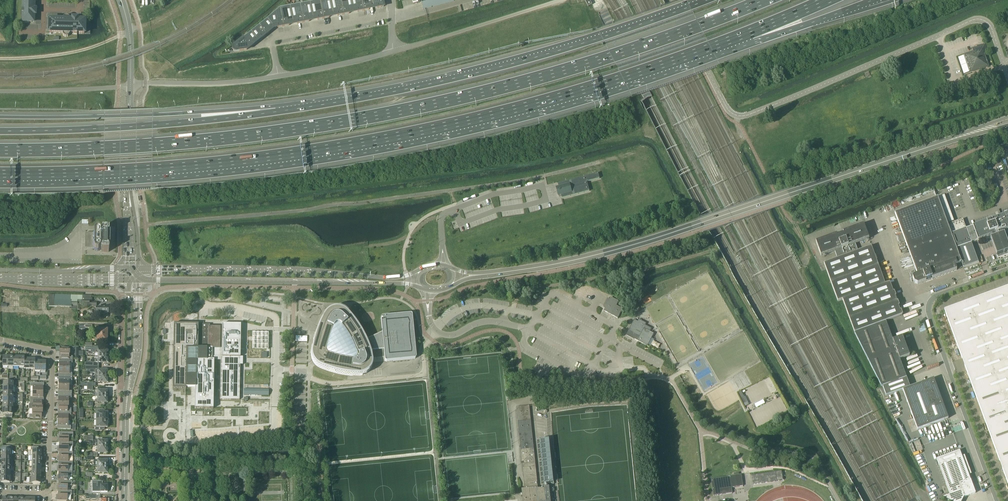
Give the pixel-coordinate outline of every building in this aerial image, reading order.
[(23,10),(22,10),(21,14),(22,14),(22,21),(22,23),(29,23),(29,22),(32,22),(34,22),(34,14),(35,14),(35,13),(36,13),(36,11),(35,11),(35,10),(34,9),(34,2),(35,2),(35,1),(36,1),(37,1),(37,0),(23,0),(23,10)] [(330,0),(325,0),(320,1),(323,19),(329,18),(329,17),(328,16),(333,15),(330,0)] [(337,16),(343,15),(340,0),(330,0),(333,15),(337,14),(337,16)] [(351,0),(340,0),(343,15),(349,14),(349,13),(348,12),(353,11),(351,0)] [(357,12),(363,11),(361,0),(351,0),(353,11),(357,11),(357,12)] [(368,8),(373,7),(371,0),(361,0),(363,11),(369,10),(369,9),(368,8)] [(377,8),(383,7),(382,0),(371,0),(373,7),(377,7),(377,8)] [(413,4),(420,2),(420,1),(421,1),(423,8),(423,9),(426,8),(457,0),(412,0),(413,4)] [(323,19),(320,1),(310,3),(313,19),(317,18),(317,19),(317,20),(323,19)] [(313,19),(310,3),(300,5),(303,23),(309,22),(309,21),(308,20),(313,19)] [(297,24),(303,23),(300,5),(290,7),(293,23),(297,22),(297,23),(297,24)] [(289,25),(288,24),(293,23),(290,7),(280,9),(283,27),(289,26),(289,25)] [(277,27),(277,28),(283,27),(280,9),(279,9),(271,17),(273,27),(277,26),(277,27)] [(65,37),(66,37),(67,37),(68,36),(69,36),(69,35),(70,34),(70,33),(73,33),(73,34),(77,35),(77,34),(84,34),(84,33),(85,33),(85,30),(85,24),(85,21),(84,21),(77,20),(77,19),(76,19),(74,19),(73,19),(72,19),(72,20),(70,20),(70,19),(70,18),(69,18),(68,17),(67,17),(67,16),(66,16),(65,16),(65,17),(64,17),(63,18),(63,19),(62,19),(62,20),(50,20),(50,21),(49,21),(49,23),(49,30),(49,32),(49,33),(62,33),(62,34),(62,35),(63,36),(64,36),(64,37),(65,37)] [(273,27),(271,17),(267,20),(259,26),(265,35),(270,31),(269,30),(273,27)] [(265,35),(259,26),(251,33),(257,40),(260,37),(261,38),(260,38),(261,39),(265,35)] [(243,39),(250,48),(254,44),(253,43),(257,40),(251,33),(243,39)] [(236,52),(247,50),(250,48),(243,39),(233,46),(233,47),(232,49),(233,50),(234,51),(235,52),(236,52)] [(965,55),(958,58),(964,74),(971,72),(983,67),(983,65),(985,65),(988,66),(984,54),(988,53),(985,43),(972,48),(974,52),(965,55)] [(560,195),(561,199),(589,191),(587,182),(599,179),(598,173),(557,184),(558,188),(556,188),(558,195),(560,195)] [(945,216),(951,214),(944,195),(939,197),(945,216)] [(947,225),(946,220),(938,198),(895,213),(917,274),(913,276),(913,277),(914,282),(918,284),(926,281),(926,280),(927,279),(927,280),(928,280),(931,279),(931,278),(932,277),(932,279),(933,279),(957,270),(956,266),(958,265),(957,264),(961,262),(947,225)] [(991,235),(992,237),(990,238),(995,250),(997,255),(1007,251),(1007,243),(1004,233),(1002,233),(1002,232),(1007,229),(1007,213),(966,229),(971,243),(991,235)] [(947,225),(961,262),(963,268),(979,263),(976,257),(971,243),(966,229),(962,219),(947,225),(946,220),(947,225)] [(855,333),(886,322),(886,321),(902,315),(890,282),(885,284),(871,246),(858,251),(855,243),(869,238),(868,235),(866,231),(864,225),(843,232),(844,234),(840,235),(840,234),(838,234),(816,242),(819,249),(820,252),(821,256),(835,251),(838,259),(824,264),(826,269),(838,302),(843,300),(855,333)] [(109,233),(109,230),(102,230),(102,232),(100,232),(100,231),(99,231),(98,230),(97,230),(96,230),(96,231),(95,231),(95,232),(94,232),(94,233),(85,233),(85,248),(94,248),(94,249),(94,250),(95,250),(95,251),(96,251),(97,251),(98,251),(99,251),(100,250),(102,250),(102,252),(109,252),(109,249),(110,249),(110,233),(109,233)] [(1007,287),(1007,286),(1007,287),(992,292),(991,292),(992,293),(976,298),(961,304),(960,304),(944,310),(948,319),(947,319),(947,320),(948,320),(951,329),(950,329),(951,329),(954,338),(954,339),(955,339),(958,347),(957,348),(958,348),(961,357),(962,357),(965,366),(964,366),(964,367),(965,367),(968,375),(968,376),(972,385),(971,385),(972,385),(975,394),(974,394),(975,395),(978,403),(978,404),(979,404),(982,413),(981,413),(982,414),(982,413),(985,422),(985,423),(986,423),(989,431),(988,432),(989,432),(992,441),(996,450),(995,450),(995,451),(996,450),(999,459),(998,459),(999,460),(1002,469),(1003,469),(1006,478),(1005,478),(1005,479),(1006,479),(1007,484),(1007,286),(1007,287)] [(54,295),(49,295),(49,307),(71,307),(71,309),(77,310),(77,306),(77,304),(81,304),(81,300),(82,300),(82,296),(54,295)] [(81,304),(81,305),(83,305),(89,305),(89,306),(96,306),(96,303),(91,302),(91,300),(91,296),(83,296),(82,296),(82,300),(81,300),(81,304)] [(608,298),(604,305),(604,307),(604,308),(605,309),(604,311),(618,318),(623,309),(616,306),(619,301),(611,297),(610,299),(608,298)] [(96,308),(94,308),(94,315),(96,316),(98,316),(99,315),(100,315),(102,317),(103,315),(105,315),(105,313),(108,313),(108,308),(105,308),(105,306),(99,306),(99,307),(99,308),(96,308)] [(372,357),(372,355),(371,353),(370,351),(384,350),(382,332),(366,340),(361,330),(355,321),(348,313),(345,311),(342,309),(338,308),(335,308),(331,309),(328,310),(326,313),(324,315),(319,324),(316,333),(313,342),(311,352),(311,355),(311,358),(313,361),(314,364),(317,366),(320,368),(329,371),(338,374),(348,375),(357,376),(361,376),(364,375),(367,373),(370,370),(371,367),(372,364),(373,360),(372,357)] [(416,357),(412,315),(411,314),(410,314),(382,316),(381,317),(381,318),(382,332),(384,350),(385,360),(385,361),(387,361),(392,361),(414,359),(415,358),(416,357)] [(626,335),(626,336),(626,335),(634,339),(634,340),(634,339),(647,346),(654,334),(650,332),(651,329),(645,325),(646,323),(639,319),(638,321),(634,320),(626,335)] [(883,387),(906,378),(899,359),(909,356),(908,352),(909,351),(908,348),(907,348),(902,337),(893,340),(886,322),(855,333),(882,387),(882,386),(883,387)] [(213,396),(214,360),(218,360),(219,361),(220,362),(220,364),(220,366),(220,398),(219,398),(219,399),(240,400),(240,398),(239,398),(240,366),(241,366),(241,365),(246,365),(246,364),(242,364),(243,358),(243,357),(240,357),(240,329),(240,324),(222,324),(222,328),(221,328),(221,327),(210,327),(210,324),(200,324),(198,324),(174,323),(173,388),(186,388),(186,387),(195,387),(195,398),(202,398),(202,400),(212,400),(210,400),(210,397),(213,397),(213,396)] [(268,333),(252,332),(252,337),(252,340),(252,349),(268,349),(268,333)] [(108,357),(109,351),(98,351),(98,347),(85,347),(85,351),(93,351),(96,351),(96,353),(99,353),(98,357),(108,357)] [(60,359),(72,360),(72,356),(70,356),(70,351),(69,351),(70,348),(62,348),(62,351),(59,350),(59,356),(60,356),(60,359)] [(90,363),(84,363),(85,366),(99,367),(99,363),(108,363),(108,357),(98,357),(98,360),(91,360),(90,363)] [(72,363),(72,360),(60,359),(60,362),(59,362),(59,368),(69,368),(69,363),(72,363)] [(99,370),(99,367),(85,366),(85,370),(93,370),(96,371),(96,376),(108,377),(108,371),(99,370)] [(69,374),(69,368),(59,368),(59,374),(60,374),(60,377),(72,377),(72,376),(72,374),(69,374)] [(72,380),(72,378),(72,377),(60,377),(60,380),(59,380),(59,385),(69,386),(69,380),(72,380)] [(883,387),(886,396),(903,390),(917,430),(948,418),(937,389),(934,379),(910,387),(906,378),(883,387)] [(33,392),(43,392),(43,387),(42,386),(42,383),(30,383),(30,386),(33,387),(33,392)] [(69,391),(69,386),(59,385),(58,391),(59,391),(59,394),(71,394),(71,391),(69,391)] [(43,398),(43,392),(33,392),(33,397),(30,397),(30,400),(42,401),(42,398),(43,398)] [(739,393),(745,406),(749,405),(745,397),(744,397),(741,392),(739,393)] [(71,398),(71,394),(59,394),(59,397),(58,397),(58,403),(68,403),(69,398),(71,398)] [(42,404),(42,401),(30,400),(30,404),(32,404),(32,409),(42,409),(43,404),(42,404)] [(68,408),(68,403),(58,403),(58,408),(59,408),(59,412),(71,412),(71,408),(68,408)] [(521,462),(521,464),(522,464),(525,489),(522,489),(523,500),(551,500),(550,486),(541,487),(542,489),(538,489),(534,448),(529,405),(516,407),(520,445),(520,447),(522,462),(521,462)] [(12,414),(13,409),(3,409),(2,414),(5,414),(5,417),(12,418),(12,414)] [(42,415),(42,409),(32,409),(32,414),(29,414),(29,418),(41,418),(41,415),(42,415)] [(102,412),(102,409),(95,409),(95,413),(96,413),(96,420),(109,420),(109,417),(107,416),(107,412),(102,412)] [(71,415),(71,412),(59,412),(59,415),(58,415),(58,420),(68,420),(68,415),(71,415)] [(68,426),(68,420),(58,420),(58,426),(59,426),(58,429),(71,429),(71,426),(68,426)] [(109,423),(109,420),(96,420),(96,427),(95,427),(95,431),(102,431),(102,427),(107,427),(107,424),(109,423)] [(69,442),(69,437),(73,437),(73,432),(59,432),(59,439),(57,439),(57,442),(59,442),(69,442)] [(545,440),(543,440),(537,441),(542,484),(545,484),(551,483),(554,483),(551,462),(547,463),(547,460),(551,460),(549,439),(548,440),(545,440)] [(73,442),(69,442),(59,442),(59,448),(57,448),(57,452),(59,452),(68,452),(68,447),(73,447),(73,442)] [(1,455),(12,455),(12,447),(5,446),(5,450),(2,450),(1,455)] [(31,456),(41,456),(41,450),(38,450),(38,447),(31,447),(31,456)] [(937,459),(950,495),(943,497),(943,498),(949,500),(962,500),(964,497),(975,493),(970,480),(959,451),(937,459)] [(73,452),(68,452),(59,452),(58,458),(57,458),(57,462),(58,462),(58,461),(68,462),(68,461),(68,456),(72,457),(73,452)] [(72,462),(68,461),(68,462),(58,461),(58,462),(58,468),(56,468),(56,471),(58,471),(68,471),(68,466),(72,466),(72,462)] [(72,471),(68,471),(58,471),(58,477),(56,477),(56,481),(58,481),(68,481),(68,476),(72,476),(72,471)] [(781,471),(751,476),(753,485),(783,480),(781,471)] [(739,475),(739,473),(734,473),(734,476),(711,479),(713,496),(732,493),(731,488),(743,486),(741,474),(739,475)] [(72,481),(68,481),(58,481),(58,487),(56,487),(56,491),(58,491),(67,491),(68,486),(72,486),(72,481)] [(103,481),(101,481),(92,481),(92,492),(108,492),(108,485),(103,485),(103,481)] [(72,491),(67,491),(58,491),(58,497),(56,497),(56,500),(67,500),(70,500),(70,495),(72,495),(72,491)]
